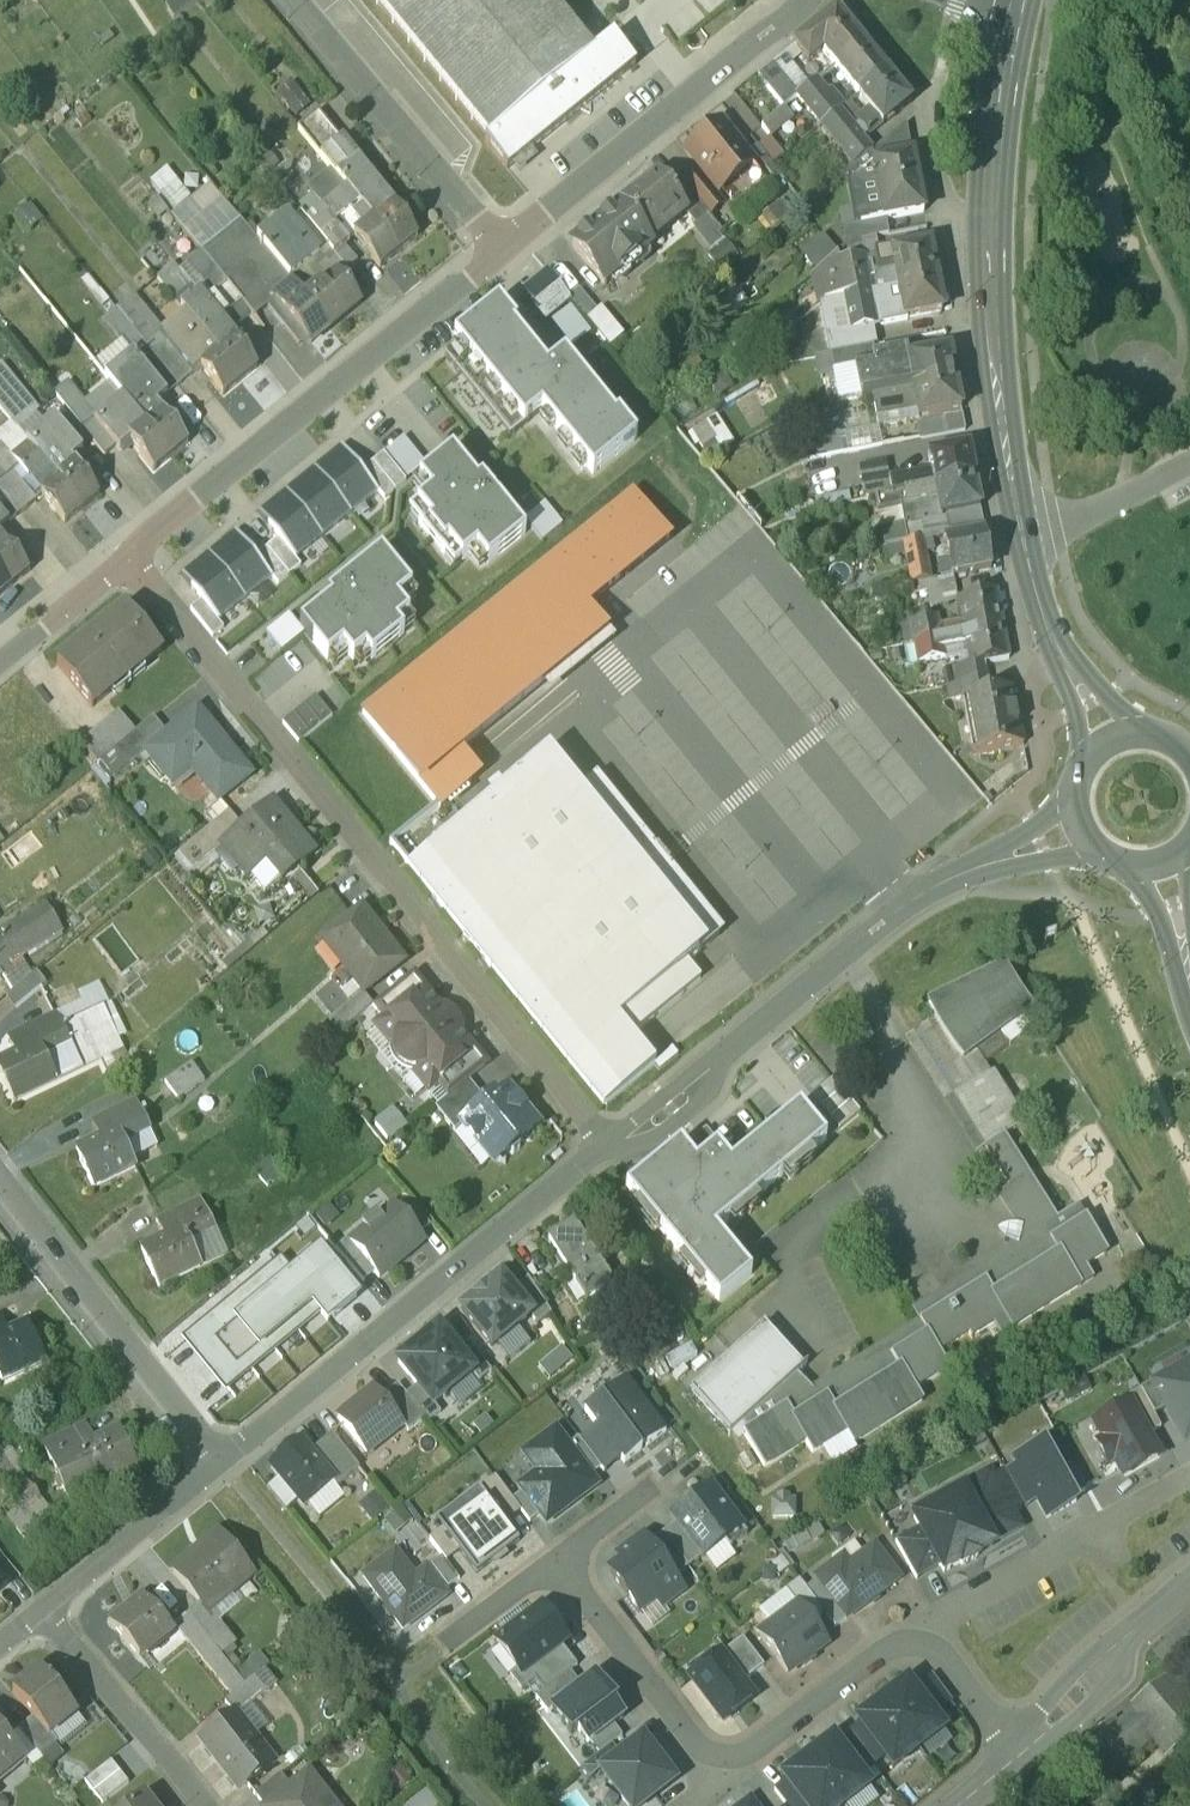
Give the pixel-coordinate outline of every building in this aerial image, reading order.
[(167,8),(176,21),(202,0),(177,0),(167,8)] [(491,139),(487,142),(509,169),(635,67),(612,40),(593,55),(547,0),(376,0),(491,139)] [(845,24),(835,13),(824,22),(825,23),(810,35),(819,47),(835,67),(861,46),(844,25),(845,24)] [(819,47),(810,35),(794,48),(804,60),(819,47)] [(885,75),(861,46),(835,67),(829,72),(839,85),(845,80),(858,97),(885,75)] [(799,75),(783,56),(771,66),(771,67),(785,84),(797,75),(798,76),(799,75)] [(771,66),(757,78),(783,109),(797,98),(785,84),(771,67),(771,66)] [(798,76),(797,75),(785,84),(797,98),(808,89),(798,76)] [(900,94),(885,75),(858,97),(873,115),(882,126),(898,113),(899,114),(910,105),(901,93),(900,94)] [(298,118),(313,106),(293,83),(279,96),(298,118)] [(839,113),(815,83),(808,89),(819,103),(808,112),(820,128),(838,113),(839,113)] [(819,103),(808,89),(797,98),(808,112),(819,103)] [(783,109),(761,128),(769,137),(791,119),(783,109)] [(838,113),(820,128),(843,157),(861,142),(838,113)] [(341,142),(318,114),(299,130),(322,158),(341,142)] [(869,137),(882,126),(873,115),(860,126),(869,137)] [(852,168),(846,173),(852,181),(874,166),(912,158),(906,125),(872,152),(852,168)] [(721,126),(686,155),(718,194),(753,165),(721,126)] [(861,142),(843,157),(852,168),(872,152),(863,141),(861,142)] [(357,163),(341,142),(322,158),(338,178),(357,163)] [(912,158),(874,166),(879,194),(918,186),(912,158)] [(395,210),(357,163),(338,178),(362,208),(376,225),(395,210)] [(191,199),(167,170),(151,182),(176,212),(191,199)] [(674,198),(657,178),(620,208),(651,245),(687,216),(688,215),(674,198)] [(721,206),(699,178),(686,189),(708,216),(721,206)] [(241,221),(210,185),(176,212),(172,215),(202,252),(241,221)] [(918,186),(879,194),(884,223),(886,222),(923,215),(918,186)] [(708,216),(686,189),(674,198),(688,215),(687,216),(696,226),(708,216)] [(159,199),(150,206),(160,217),(168,211),(159,199)] [(376,225),(362,208),(355,214),(368,231),(376,225)] [(651,245),(620,208),(571,246),(605,287),(653,248),(651,245)] [(417,237),(395,210),(376,225),(398,252),(417,237)] [(884,223),(860,227),(858,212),(842,215),(847,244),(889,236),(886,222),(884,223)] [(330,249),(301,214),(291,223),(319,258),(330,249)] [(291,223),(286,217),(258,240),(291,281),(299,274),(319,258),(291,223)] [(257,241),(241,221),(202,252),(202,253),(228,284),(252,314),(255,318),(277,300),(276,299),(294,285),(291,281),(258,240),(257,241)] [(398,252),(376,225),(368,231),(357,241),(379,268),(398,252)] [(892,255),(891,255),(894,271),(898,288),(936,280),(930,248),(892,255)] [(348,271),(330,249),(319,258),(299,274),(315,293),(337,276),(339,278),(348,271)] [(228,284),(202,253),(187,265),(212,296),(213,296),(228,284)] [(892,254),(874,257),(877,274),(894,271),(891,255),(892,255),(892,254)] [(819,280),(824,302),(866,295),(863,279),(867,269),(865,260),(837,267),(819,280)] [(192,286),(174,264),(157,278),(175,300),(192,286)] [(315,293),(299,274),(291,281),(294,285),(306,300),(315,293)] [(546,274),(524,293),(534,305),(557,287),(546,274)] [(339,278),(337,276),(315,293),(306,300),(330,329),(360,304),(339,278)] [(936,280),(898,288),(901,306),(904,321),(905,320),(943,313),(936,280)] [(252,314),(228,284),(213,296),(229,315),(238,326),(252,314)] [(192,286),(175,300),(182,308),(200,293),(194,285),(192,286)] [(306,300),(294,285),(276,299),(277,300),(289,314),(306,300)] [(557,287),(534,305),(531,307),(543,322),(569,301),(567,300),(557,287)] [(579,289),(567,300),(569,301),(585,321),(598,311),(579,289)] [(207,301),(200,293),(182,308),(190,318),(218,353),(242,382),(259,368),(221,321),(223,320),(207,301)] [(866,295),(845,299),(851,333),(873,329),(866,295)] [(229,315),(213,296),(212,296),(207,301),(223,320),(229,315)] [(330,329),(306,300),(289,314),(298,326),(312,343),(330,329)] [(901,306),(884,309),(887,325),(905,322),(905,320),(904,321),(901,306)] [(592,476),(637,441),(619,419),(616,421),(565,358),(548,371),(498,307),(455,342),(460,349),(445,361),(509,440),(542,414),(592,476)] [(598,311),(585,321),(608,348),(623,336),(601,309),(598,311)] [(218,353),(190,318),(165,339),(194,375),(202,368),(201,367),(218,353)] [(312,343),(298,326),(290,333),(300,346),(312,343)] [(851,333),(855,351),(876,348),(873,329),(851,333)] [(194,375),(165,339),(151,351),(180,387),(194,375)] [(876,348),(832,356),(835,371),(856,367),(855,365),(878,361),(876,348)] [(180,387),(151,351),(140,360),(169,396),(180,387)] [(140,360),(134,353),(106,376),(124,399),(149,428),(166,414),(158,405),(169,396),(140,360)] [(218,353),(201,367),(202,368),(225,396),(242,382),(218,353)] [(909,360),(907,360),(913,390),(956,382),(950,353),(909,360)] [(878,361),(855,365),(856,367),(862,400),(872,398),(913,390),(907,360),(909,360),(908,355),(878,361)] [(956,382),(913,390),(917,411),(919,419),(961,412),(956,382)] [(97,419),(79,398),(79,399),(67,384),(55,394),(71,415),(84,430),(97,419)] [(913,390),(872,398),(876,419),(917,411),(913,390)] [(98,421),(96,422),(118,448),(121,453),(132,444),(155,472),(172,457),(149,428),(124,399),(98,421)] [(190,443),(166,414),(149,428),(172,457),(190,443)] [(84,430),(71,415),(60,424),(82,450),(93,441),(84,430)] [(694,430),(708,456),(734,442),(720,416),(694,430)] [(919,425),(922,440),(965,432),(962,417),(919,425)] [(59,424),(56,419),(28,442),(46,464),(60,481),(84,510),(101,496),(73,462),(84,453),(82,450),(60,424),(60,423),(59,424)] [(118,448),(96,422),(98,421),(97,419),(84,430),(93,441),(106,457),(118,448)] [(28,442),(17,430),(1,443),(29,478),(33,475),(46,464),(28,442)] [(402,440),(385,454),(407,481),(424,468),(402,440)] [(351,516),(379,493),(362,472),(343,449),(315,472),(351,516)] [(968,452),(930,459),(933,473),(936,488),(974,481),(968,452)] [(385,454),(373,463),(395,491),(407,481),(385,454)] [(453,553),(462,564),(476,553),(488,567),(526,537),(481,481),(477,485),(452,454),(419,480),(432,496),(417,508),(427,520),(419,527),(445,560),(453,553)] [(384,500),(395,491),(373,463),(362,472),(379,493),(384,500)] [(60,481),(46,464),(33,475),(47,491),(60,481)] [(323,538),(351,516),(315,472),(288,494),(323,538)] [(933,473),(890,481),(892,496),(928,490),(936,488),(933,473)] [(47,491),(43,495),(67,524),(84,510),(60,481),(47,491)] [(936,488),(928,490),(930,502),(937,501),(940,518),(941,518),(979,511),(974,481),(936,488)] [(892,496),(887,497),(889,510),(899,508),(903,527),(918,524),(918,525),(942,520),(941,518),(940,518),(937,501),(930,502),(928,490),(892,496)] [(295,561),(323,538),(288,494),(260,516),(279,541),(295,561)] [(633,496),(360,717),(440,815),(486,778),(466,754),(610,638),(589,612),(672,545),(633,496)] [(528,515),(540,541),(564,529),(551,503),(528,515)] [(979,511),(941,518),(942,520),(946,542),(984,535),(979,511)] [(921,542),(918,525),(918,524),(903,527),(904,535),(901,535),(903,546),(905,545),(921,542)] [(245,601),(273,579),(256,559),(237,535),(209,557),(245,601)] [(984,535),(946,542),(953,577),(991,570),(984,535)] [(279,541),(268,550),(290,577),(301,568),(295,561),(279,541)] [(0,547),(0,570),(12,585),(30,571),(6,542),(0,547)] [(929,582),(921,542),(905,545),(912,585),(929,582)] [(279,586),(290,577),(268,550),(256,559),(273,579),(279,586)] [(307,636),(328,662),(343,650),(354,663),(366,654),(372,662),(404,636),(398,628),(409,619),(398,605),(412,593),(381,555),(327,597),(332,603),(301,627),(307,636)] [(219,623),(245,601),(209,557),(183,578),(203,603),(219,623)] [(12,585),(0,570),(0,596),(12,585)] [(995,594),(958,601),(962,623),(964,634),(1002,627),(995,594)] [(219,623),(203,603),(191,612),(213,639),(224,630),(219,623)] [(162,652),(127,609),(57,666),(94,708),(162,652)] [(287,618),(264,636),(280,655),(307,636),(301,627),(287,618)] [(962,623),(939,627),(937,618),(911,622),(915,643),(964,634),(962,623)] [(1002,627),(964,634),(966,646),(970,668),(983,666),(1008,661),(1002,627)] [(964,634),(915,643),(919,664),(945,659),(943,650),(966,646),(964,634)] [(970,668),(945,673),(947,687),(960,684),(985,680),(983,666),(970,668)] [(985,680),(960,684),(963,700),(990,696),(987,679),(985,680)] [(990,696),(963,700),(967,720),(973,720),(979,753),(1020,747),(1010,692),(990,696)] [(300,743),(331,718),(316,700),(285,725),(300,743)] [(168,735),(147,752),(149,755),(174,786),(194,770),(220,803),(252,776),(199,710),(168,735)] [(120,713),(82,744),(99,765),(116,750),(137,733),(120,713)] [(137,733),(116,750),(131,769),(149,755),(147,752),(168,735),(154,719),(137,733)] [(403,869),(601,1112),(653,1070),(628,1039),(700,981),(688,966),(721,939),(642,842),(627,854),(546,753),(403,869)] [(244,827),(223,845),(224,847),(250,878),(252,876),(249,872),(266,858),(284,880),(317,853),(275,802),(244,827)] [(231,812),(194,843),(208,860),(224,847),(223,845),(244,827),(231,812)] [(194,843),(180,854),(195,871),(208,860),(194,843)] [(0,937),(0,940),(15,964),(66,932),(50,906),(0,937)] [(364,908),(324,939),(366,993),(406,962),(364,908)] [(0,940),(0,973),(14,965),(15,964),(0,940)] [(0,973),(0,974),(4,980),(18,971),(14,965),(0,973)] [(1046,1246),(991,1281),(983,1269),(983,1268),(928,1303),(913,1312),(920,1323),(938,1353),(939,1353),(968,1336),(971,1340),(1004,1319),(1012,1331),(1082,1287),(1074,1275),(1108,1253),(1087,1220),(1085,1221),(1078,1210),(1058,1223),(1005,1139),(1027,1125),(995,1075),(989,1078),(976,1057),(979,1056),(1001,1038),(1032,1014),(1031,1012),(1030,1013),(1004,972),(1006,971),(1004,969),(927,1008),(929,1010),(930,1010),(938,1022),(921,1033),(961,1096),(953,1101),(1007,1186),(1046,1246)] [(8,998),(17,1009),(46,985),(37,974),(8,998)] [(446,1012),(439,1010),(413,978),(386,1000),(398,1014),(380,1028),(395,1047),(395,1056),(399,1063),(406,1069),(415,1071),(430,1089),(448,1075),(459,1089),(486,1067),(459,1035),(459,1028),(457,1021),(453,1015),(446,1012)] [(364,993),(331,1020),(342,1034),(375,1006),(364,993)] [(103,1008),(62,1028),(83,1069),(123,1050),(114,1031),(103,1008)] [(56,1016),(9,1039),(18,1056),(39,1046),(57,1082),(83,1069),(62,1028),(56,1016)] [(1001,1038),(979,1056),(987,1067),(1010,1050),(1001,1038)] [(0,1065),(0,1075),(14,1103),(57,1082),(39,1046),(18,1056),(0,1065)] [(195,1063),(168,1083),(181,1100),(208,1080),(195,1063)] [(470,1081),(437,1109),(456,1133),(465,1125),(464,1124),(488,1104),(470,1081)] [(814,1099),(841,1132),(861,1115),(834,1083),(814,1099)] [(488,1104),(464,1124),(465,1125),(483,1147),(492,1139),(504,1154),(506,1152),(515,1153),(521,1147),(522,1139),(538,1127),(510,1092),(498,1102),(495,1099),(488,1104)] [(137,1103),(100,1120),(109,1138),(119,1133),(124,1144),(150,1131),(137,1103)] [(680,1147),(625,1192),(717,1305),(752,1277),(716,1234),(828,1144),(800,1110),(732,1165),(718,1148),(707,1156),(697,1143),(685,1153),(680,1147)] [(391,1114),(376,1126),(388,1141),(403,1129),(391,1114)] [(109,1138),(77,1153),(93,1189),(136,1169),(124,1144),(119,1133),(109,1138)] [(273,1160),(257,1172),(269,1188),(285,1175),(273,1160)] [(1022,1246),(983,1269),(991,1281),(1046,1246),(1007,1186),(1002,1190),(1001,1194),(1029,1238),(1020,1244),(1022,1246)] [(214,1230),(201,1202),(164,1219),(173,1236),(184,1231),(189,1242),(214,1230)] [(430,1227),(412,1205),(400,1214),(419,1236),(430,1227)] [(376,1217),(362,1228),(365,1232),(350,1245),(374,1274),(379,1279),(424,1242),(419,1236),(400,1214),(394,1207),(379,1220),(376,1217)] [(575,1224),(548,1241),(587,1303),(614,1286),(575,1224)] [(173,1236),(141,1252),(159,1287),(201,1267),(189,1242),(184,1231),(173,1236)] [(350,1245),(347,1241),(336,1250),(364,1283),(374,1274),(350,1245)] [(189,1341),(227,1387),(319,1311),(329,1323),(357,1299),(320,1254),(291,1278),(281,1265),(189,1341)] [(501,1279),(488,1290),(487,1289),(486,1290),(487,1291),(476,1300),(475,1299),(474,1300),(475,1301),(462,1312),(492,1348),(505,1338),(506,1339),(508,1338),(507,1337),(517,1328),(518,1329),(520,1328),(519,1327),(530,1317),(532,1316),(513,1292),(501,1279)] [(528,1279),(513,1292),(532,1316),(530,1317),(538,1326),(551,1315),(528,1279)] [(811,1392),(797,1377),(743,1426),(747,1432),(743,1435),(765,1468),(805,1443),(813,1455),(846,1434),(853,1445),(923,1401),(916,1390),(949,1369),(939,1353),(938,1353),(920,1323),(880,1349),(811,1392)] [(764,1326),(691,1392),(731,1436),(743,1426),(797,1377),(804,1371),(764,1326)] [(1,1383),(44,1364),(27,1328),(0,1340),(0,1381),(1,1383)] [(439,1331),(424,1343),(425,1345),(415,1353),(413,1352),(398,1364),(417,1388),(433,1407),(434,1406),(472,1375),(474,1374),(458,1354),(439,1331)] [(492,1373),(469,1345),(458,1354),(474,1374),(472,1375),(479,1383),(492,1373)] [(540,1365),(552,1379),(576,1359),(564,1346),(540,1365)] [(1153,1386),(1167,1411),(1185,1444),(1189,1442),(1189,1366),(1153,1386)] [(583,1411),(596,1428),(597,1429),(621,1462),(624,1465),(665,1434),(627,1382),(625,1380),(583,1411)] [(1140,1393),(1154,1419),(1167,1411),(1153,1386),(1140,1393)] [(406,1396),(398,1387),(381,1400),(402,1426),(408,1433),(425,1420),(406,1396)] [(433,1407),(417,1388),(406,1396),(425,1420),(428,1424),(441,1414),(434,1406),(433,1407)] [(374,1391),(338,1419),(367,1455),(402,1426),(381,1400),(374,1391)] [(1130,1410),(1146,1439),(1161,1431),(1154,1419),(1140,1393),(1125,1401),(1130,1410)] [(1146,1439),(1130,1410),(1097,1429),(1106,1445),(1099,1448),(1109,1465),(1116,1462),(1125,1478),(1158,1460),(1146,1439)] [(604,1475),(621,1462),(597,1429),(579,1442),(601,1471),(604,1475)] [(81,1430),(44,1447),(57,1475),(83,1464),(78,1453),(89,1448),(81,1430)] [(89,1448),(78,1453),(83,1464),(94,1488),(137,1468),(121,1433),(89,1448)] [(541,1516),(544,1520),(576,1497),(578,1500),(596,1487),(590,1480),(567,1450),(556,1434),(525,1457),(539,1477),(521,1490),(524,1494),(541,1516)] [(332,1435),(310,1454),(334,1482),(333,1483),(337,1488),(359,1469),(332,1435)] [(579,1441),(567,1450),(590,1480),(601,1471),(579,1441)] [(302,1444),(272,1468),(304,1507),(333,1483),(334,1482),(310,1454),(302,1444)] [(1047,1521),(1076,1505),(1074,1502),(1060,1476),(1043,1447),(1015,1463),(1017,1466),(1037,1502),(1047,1521)] [(10,1449),(0,1456),(0,1492),(30,1533),(56,1513),(10,1449)] [(1037,1502),(1017,1466),(1004,1473),(1025,1509),(1037,1502)] [(1073,1469),(1060,1476),(1074,1502),(1087,1494),(1073,1469)] [(1004,1473),(991,1481),(1011,1517),(1025,1509),(1004,1473)] [(991,1481),(989,1477),(963,1492),(964,1494),(992,1545),(1018,1531),(1011,1517),(991,1481)] [(481,1491),(487,1499),(506,1525),(521,1514),(513,1502),(496,1480),(481,1491)] [(524,1494),(513,1502),(521,1514),(529,1525),(541,1516),(524,1494)] [(964,1494),(915,1521),(920,1531),(941,1569),(944,1575),(961,1566),(962,1568),(978,1559),(977,1557),(994,1547),(992,1545),(964,1494)] [(684,1520),(677,1525),(703,1559),(725,1543),(730,1550),(747,1538),(719,1500),(712,1506),(705,1496),(680,1514),(684,1520)] [(506,1525),(487,1499),(443,1532),(460,1554),(476,1576),(520,1544),(506,1525)] [(668,1516),(647,1533),(653,1540),(674,1524),(668,1516)] [(677,1525),(664,1535),(689,1569),(703,1559),(677,1525)] [(941,1569),(920,1531),(896,1545),(917,1582),(941,1569)] [(256,1576),(220,1532),(172,1571),(201,1606),(207,1613),(209,1611),(223,1600),(225,1602),(256,1576)] [(460,1554),(443,1532),(430,1542),(442,1559),(447,1565),(460,1554)] [(664,1535),(648,1547),(673,1581),(689,1569),(664,1535)] [(648,1547),(643,1541),(618,1560),(622,1565),(610,1574),(640,1614),(659,1600),(664,1608),(683,1594),(673,1581),(648,1547)] [(835,1565),(815,1580),(821,1588),(846,1622),(900,1582),(874,1548),(863,1556),(854,1544),(832,1561),(835,1565)] [(364,1579),(404,1632),(448,1598),(433,1578),(421,1587),(396,1554),(364,1579)] [(447,1565),(442,1559),(432,1567),(449,1590),(460,1582),(447,1565)] [(0,1577),(0,1594),(9,1588),(0,1577)] [(799,1583),(786,1592),(799,1608),(812,1626),(825,1617),(809,1596),(799,1583)] [(821,1588),(809,1596),(825,1617),(835,1630),(846,1622),(821,1588)] [(148,1600),(132,1613),(128,1608),(110,1623),(141,1660),(175,1632),(148,1600)] [(209,1611),(207,1613),(201,1606),(189,1616),(212,1642),(225,1631),(209,1611)] [(570,1644),(541,1606),(491,1643),(519,1682),(563,1650),(570,1644)] [(799,1608),(759,1638),(787,1675),(827,1646),(812,1626),(799,1608)] [(212,1642),(189,1616),(176,1627),(198,1654),(212,1642)] [(721,1658),(743,1686),(764,1669),(742,1641),(721,1658)] [(247,1685),(212,1642),(198,1654),(234,1696),(247,1685)] [(577,1669),(563,1650),(519,1682),(516,1684),(531,1704),(536,1700),(570,1675),(577,1669)] [(743,1686),(721,1658),(691,1681),(724,1724),(754,1701),(743,1686)] [(79,1714),(42,1670),(14,1693),(35,1718),(51,1737),(52,1736),(79,1714)] [(581,1689),(570,1675),(536,1700),(545,1715),(552,1710),(581,1689)] [(552,1710),(572,1736),(578,1732),(589,1746),(591,1745),(613,1728),(625,1719),(594,1678),(581,1689),(552,1710)] [(265,1693),(255,1679),(225,1704),(238,1715),(265,1693)] [(908,1684),(883,1703),(919,1751),(944,1733),(934,1719),(914,1692),(908,1684)] [(1165,1684),(1133,1707),(1137,1714),(1152,1739),(1156,1745),(1189,1719),(1189,1708),(1165,1684)] [(921,1686),(914,1692),(934,1719),(941,1713),(921,1686)] [(894,1770),(919,1751),(883,1703),(857,1724),(860,1727),(886,1760),(894,1770)] [(1110,1736),(1103,1731),(1090,1742),(1113,1769),(1152,1739),(1137,1714),(1110,1736)] [(274,1761),(238,1715),(204,1742),(240,1787),(274,1761)] [(35,1718),(21,1731),(42,1757),(59,1744),(52,1736),(51,1737),(35,1718)] [(860,1727),(848,1736),(875,1769),(886,1760),(860,1727)] [(622,1739),(613,1728),(591,1745),(600,1757),(612,1747),(622,1739)] [(0,1729),(0,1777),(23,1758),(0,1729)] [(848,1736),(835,1745),(862,1779),(875,1769),(848,1736)] [(643,1742),(620,1759),(600,1774),(625,1805),(644,1805),(674,1783),(643,1742)] [(808,1760),(843,1805),(846,1805),(868,1788),(862,1779),(835,1745),(832,1742),(808,1760)] [(620,1759),(612,1747),(600,1757),(581,1771),(589,1782),(600,1774),(620,1759)] [(114,1760),(89,1779),(106,1801),(131,1781),(114,1760)] [(808,1760),(782,1779),(786,1783),(803,1805),(843,1805),(808,1760)] [(257,1795),(266,1805),(268,1805),(294,1786),(284,1773),(257,1795)] [(311,1773),(294,1786),(268,1805),(336,1805),(311,1773)] [(786,1783),(774,1792),(785,1805),(803,1805),(786,1783)]
